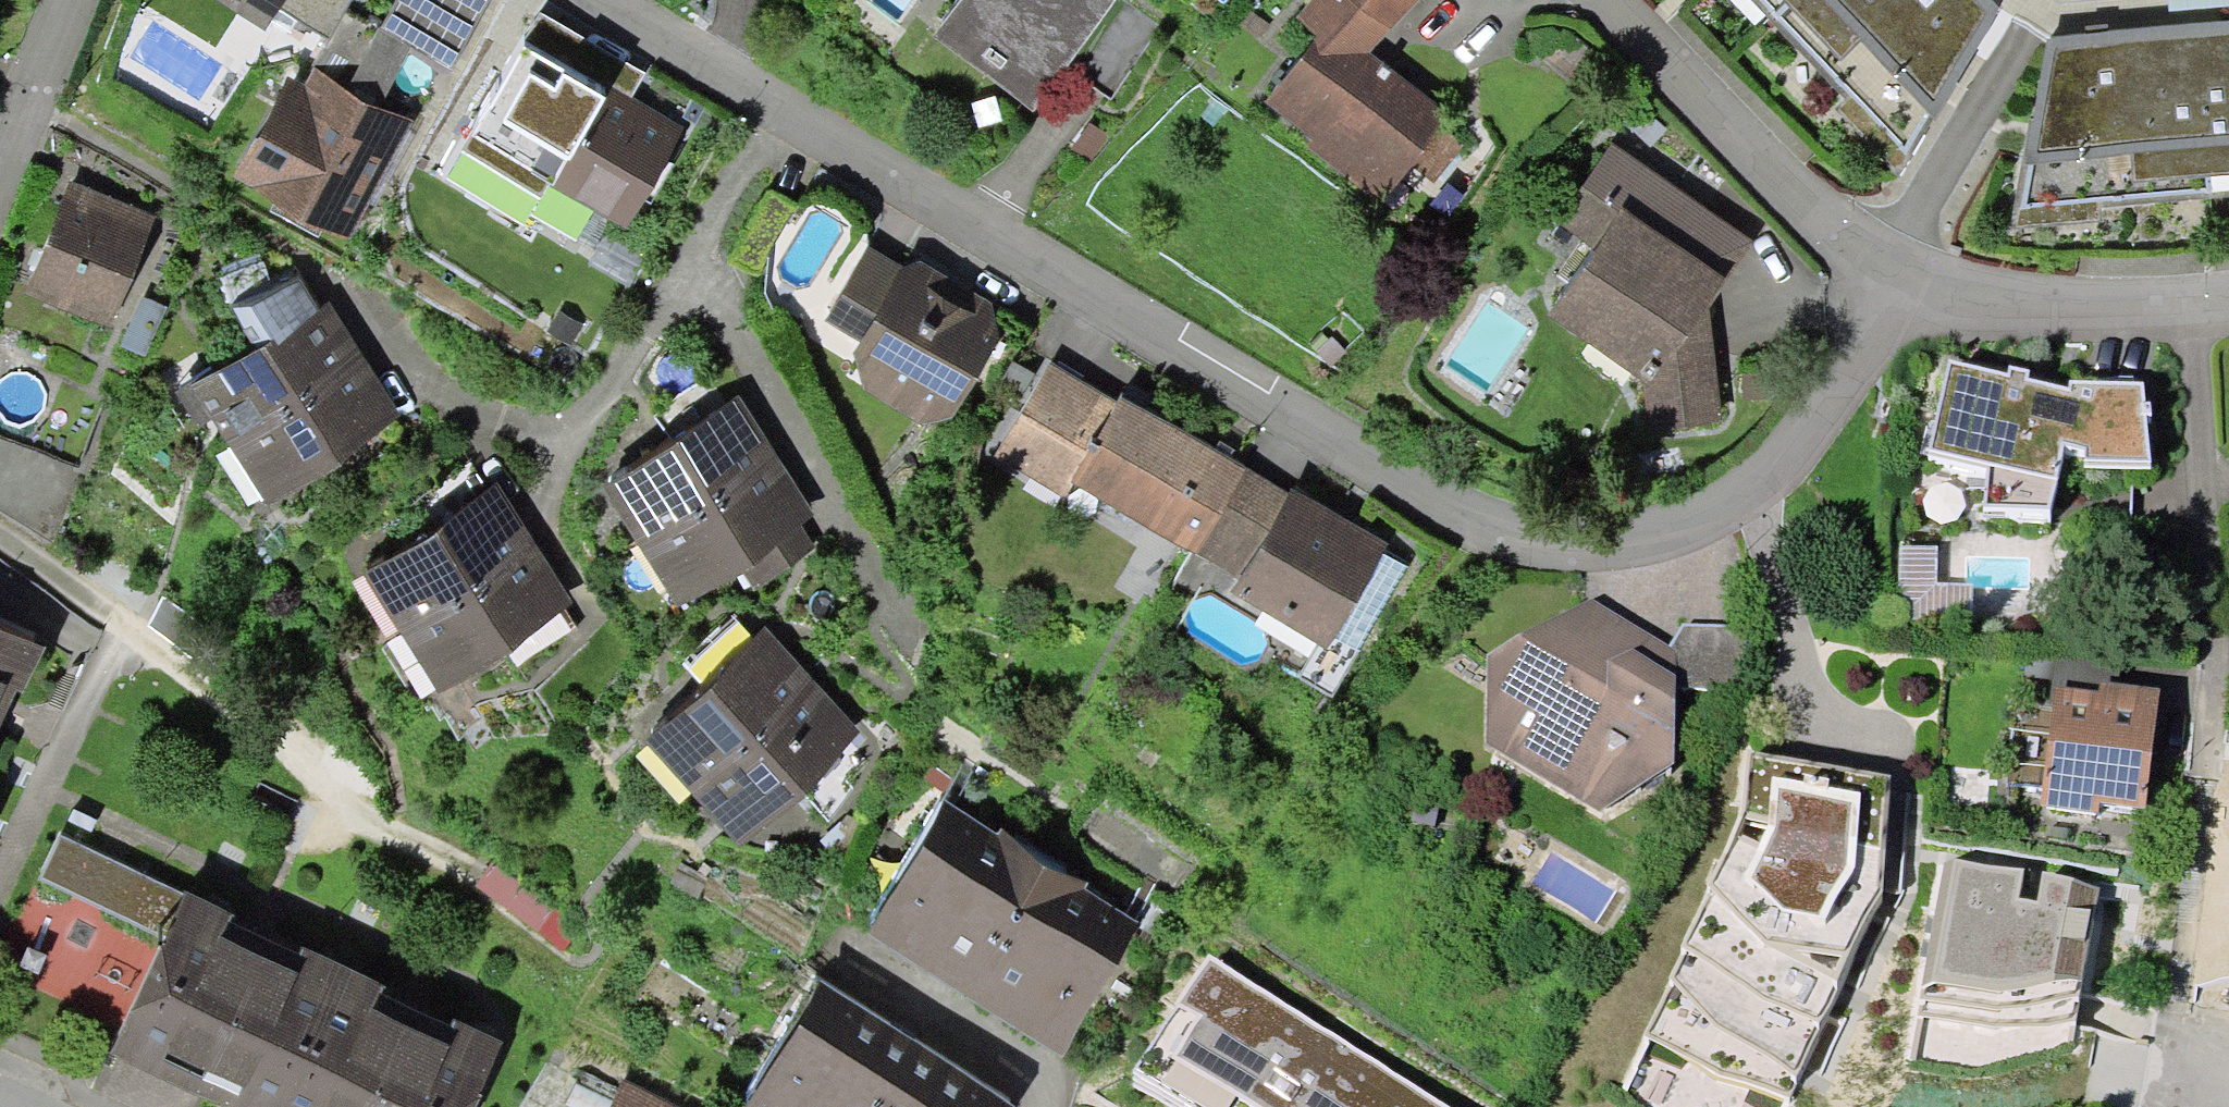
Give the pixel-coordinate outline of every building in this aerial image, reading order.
[(266,31),(280,9),(285,0),(215,0),(266,31)] [(280,9),(328,38),(351,0),(285,0),(280,9)] [(490,2),(487,0),(397,0),(380,30),(412,48),(450,70),(490,2)] [(933,37),(1034,112),(1117,0),(960,0),(933,37)] [(1264,102),(1312,139),(1308,146),(1383,203),(1411,165),(1434,183),(1463,147),(1439,126),(1447,113),(1371,53),(1418,0),(1312,0),(1298,16),(1319,35),(1264,102)] [(1909,160),(1999,8),(1991,0),(1760,0),(1909,160)] [(2169,12),(2228,7),(2228,0),(2168,0),(2169,12)] [(667,161),(685,129),(632,99),(647,73),(542,13),(462,152),(542,199),(549,186),(626,230),(644,199),(667,161)] [(2049,37),(2012,210),(2228,192),(2228,22),(2109,32),(2085,34),(2049,37)] [(2108,25),(2085,26),(2085,34),(2109,32),(2108,25)] [(381,106),(412,48),(380,30),(348,88),(381,106)] [(350,242),(415,124),(381,106),(348,88),(313,69),(305,84),(289,76),(233,178),(275,201),(323,228),(350,242)] [(1648,434),(1723,423),(1708,306),(1753,244),(1612,143),(1557,223),(1595,249),(1549,315),(1642,380),(1648,434)] [(675,166),(667,161),(644,199),(652,204),(675,166)] [(113,328),(158,216),(72,181),(26,293),(113,328)] [(318,237),(323,228),(275,201),(270,210),(318,237)] [(861,339),(902,266),(868,247),(827,320),(861,339)] [(922,260),(902,266),(861,339),(854,350),(866,391),(924,426),(953,416),(1001,341),(993,304),(922,260)] [(255,349),(318,312),(300,282),(234,311),(255,349)] [(166,309),(142,298),(121,347),(145,358),(166,309)] [(255,349),(213,373),(210,369),(175,391),(199,428),(212,419),(229,447),(365,359),(330,305),(318,312),(255,349)] [(365,359),(229,447),(267,506),(403,417),(365,359)] [(2007,373),(1949,359),(1935,421),(1929,451),(1988,464),(1988,469),(1984,508),(2051,508),(2065,444),(2084,449),(2086,461),(2151,462),(2147,415),(2151,414),(2151,403),(2145,403),(2143,382),(2069,379),(2069,389),(2029,377),(2029,369),(2010,365),(2007,373)] [(1093,442),(1117,402),(1049,363),(994,457),(1064,497),(1072,482),(1070,481),(1088,451),(1085,449),(1090,440),(1093,442)] [(1196,554),(1246,468),(1120,396),(1117,402),(1093,442),(1090,440),(1085,449),(1088,451),(1070,481),(1072,482),(1196,554)] [(601,488),(642,551),(779,461),(738,399),(601,488)] [(1919,454),(1988,469),(1988,464),(1929,451),(1935,421),(1927,421),(1919,454)] [(815,516),(779,461),(642,551),(679,608),(739,569),(753,590),(816,548),(801,526),(815,516)] [(1236,580),(1287,493),(1246,468),(1196,554),(1195,556),(1236,580)] [(400,633),(536,546),(498,486),(362,574),(400,633)] [(1287,493),(1236,580),(1230,591),(1326,647),(1332,637),(1380,553),(1386,543),(1290,487),(1287,493)] [(536,546),(400,633),(439,693),(575,606),(536,546)] [(1938,547),(1899,547),(1898,599),(1910,599),(1910,622),(1972,623),(1972,584),(1937,583),(1938,547)] [(1406,568),(1380,553),(1332,637),(1360,652),(1406,568)] [(1590,598),(1486,655),(1485,745),(1599,812),(1674,764),(1674,691),(1674,652),(1667,647),(1590,598)] [(1683,625),(1667,647),(1674,652),(1674,691),(1744,689),(1743,626),(1683,625)] [(44,647),(0,627),(0,744),(44,647)] [(693,797),(815,682),(765,629),(643,743),(693,797)] [(2090,689),(2056,685),(2041,805),(2100,813),(2101,805),(2146,810),(2162,687),(2091,678),(2090,689)] [(815,682),(693,797),(741,847),(863,733),(815,682)] [(1892,774),(1746,751),(1742,809),(1642,1034),(1717,1075),(1789,1098),(1881,892),(1892,774)] [(945,801),(864,934),(1062,1054),(1141,925),(1085,890),(1089,884),(1000,829),(998,833),(945,801)] [(164,937),(184,896),(59,836),(40,877),(164,937)] [(2100,886),(1947,859),(1910,1059),(1974,1069),(2074,1041),(2100,886)] [(218,1106),(278,1106),(344,968),(185,893),(184,896),(164,937),(108,1055),(218,1106)] [(1210,954),(1132,1075),(1183,1106),(1449,1106),(1210,954)] [(344,968),(278,1106),(471,1106),(502,1043),(344,968)] [(822,981),(744,1106),(745,1106),(1015,1106),(822,981)] [(623,1082),(610,1106),(672,1106),(623,1082)]
